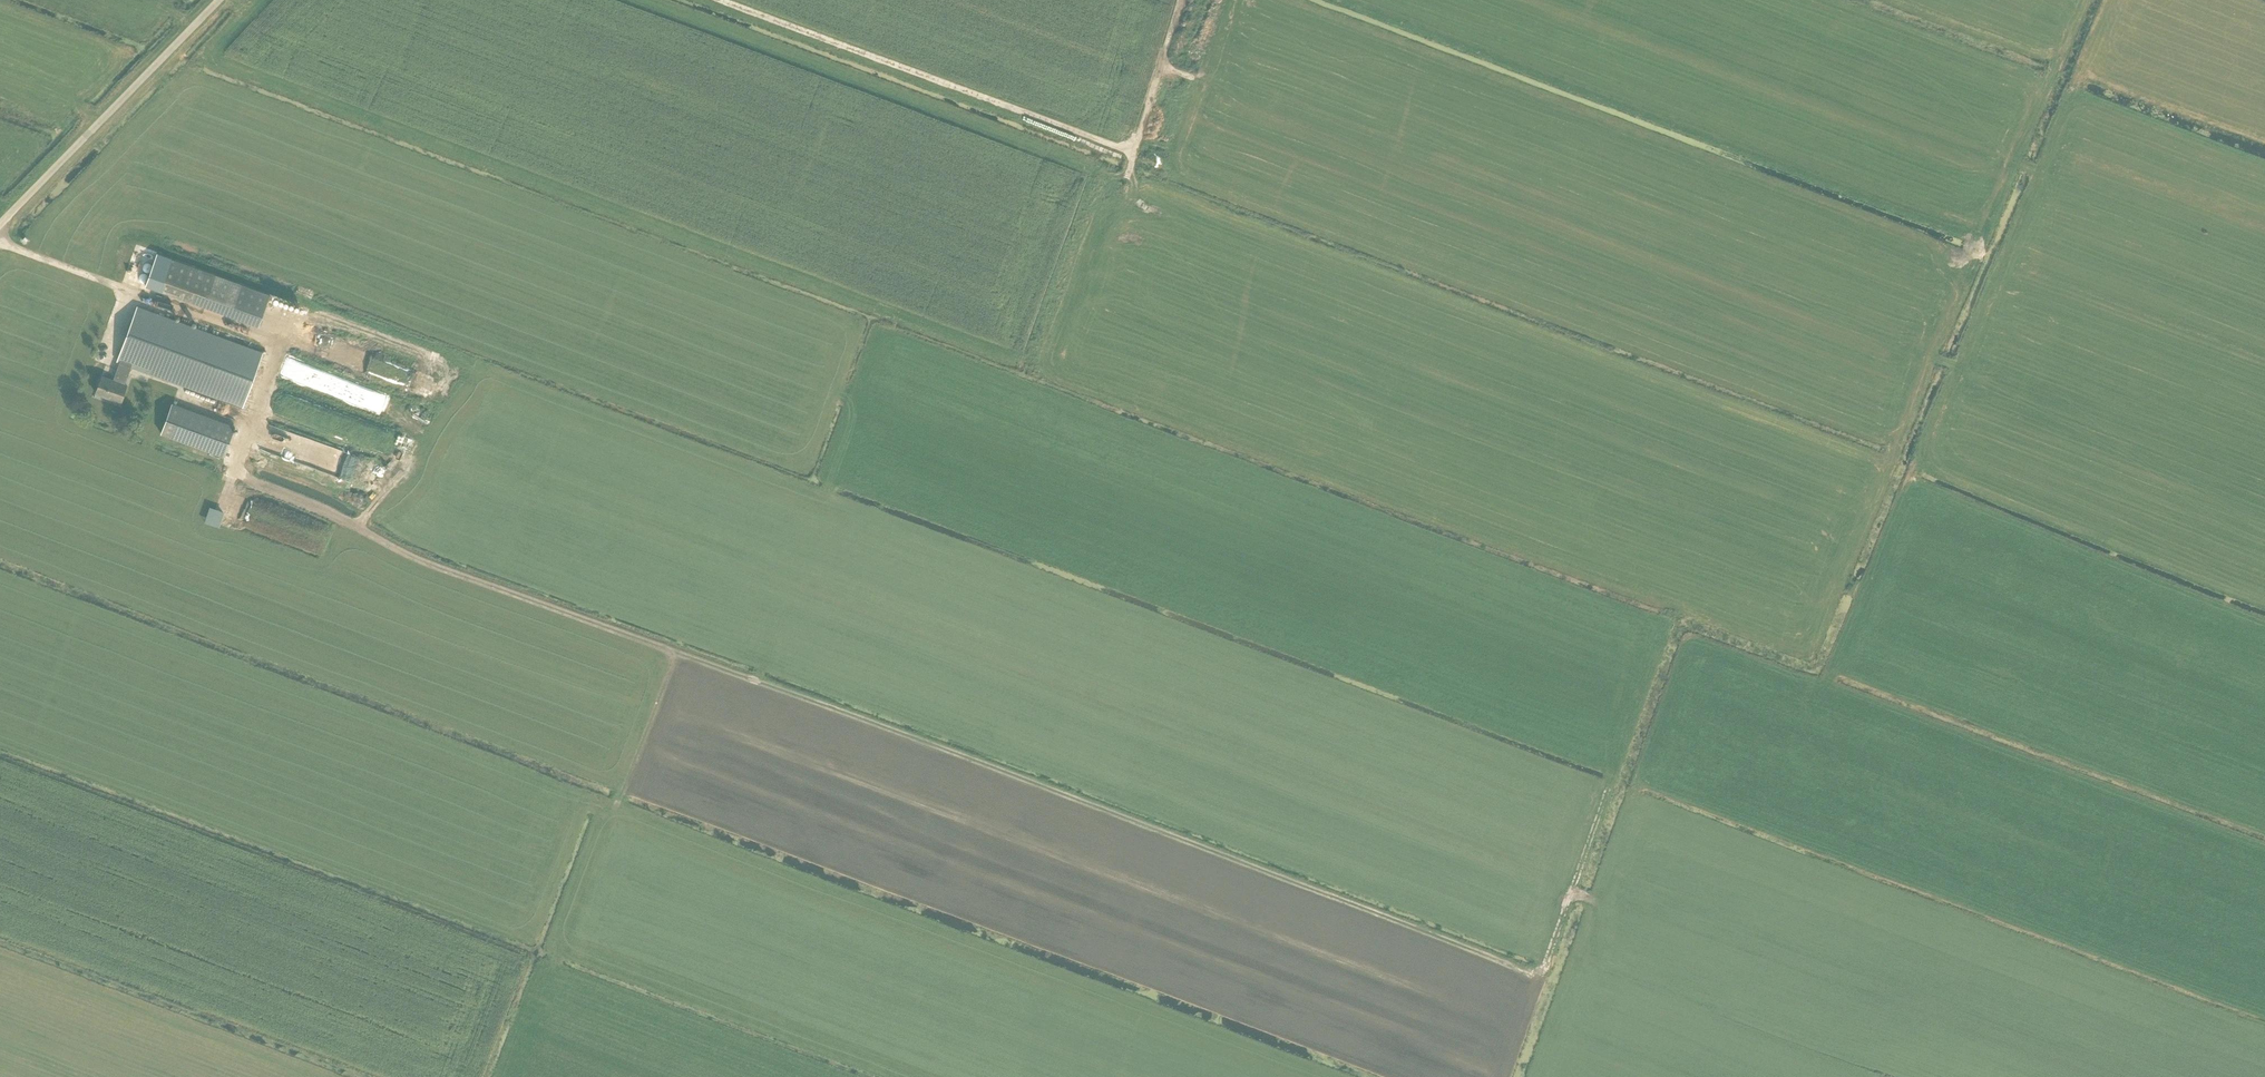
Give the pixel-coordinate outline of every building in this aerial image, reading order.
[(136,250),(132,264),(146,268),(151,254),(136,250)] [(242,284),(167,258),(157,254),(151,271),(162,275),(156,290),(231,316),(242,284)] [(142,286),(145,270),(130,267),(126,282),(142,286)] [(270,306),(262,309),(265,315),(273,312),(270,306)] [(260,353),(231,342),(136,307),(116,361),(118,362),(111,380),(99,376),(93,393),(118,402),(125,385),(123,385),(130,366),(241,406),(260,353)] [(254,319),(252,327),(272,332),(274,323),(254,319)] [(346,361),(345,347),(337,348),(336,344),(309,332),(304,344),(304,334),(301,340),(301,332),(290,332),(288,338),(289,355),(292,348),(291,344),(293,339),(299,339),(299,346),(302,347),(302,355),(317,354),(317,348),(325,347),(327,341),(328,358),(331,352),(337,354),(342,354),(342,360),(346,361)] [(345,400),(344,404),(365,410),(371,389),(318,375),(314,391),(345,400)] [(171,403),(160,434),(222,457),(234,427),(171,403)] [(333,471),(341,450),(290,433),(286,448),(310,456),(308,463),(333,471)] [(341,474),(342,471),(344,472),(343,475),(347,477),(353,465),(357,467),(361,460),(345,453),(336,473),(341,474)]
